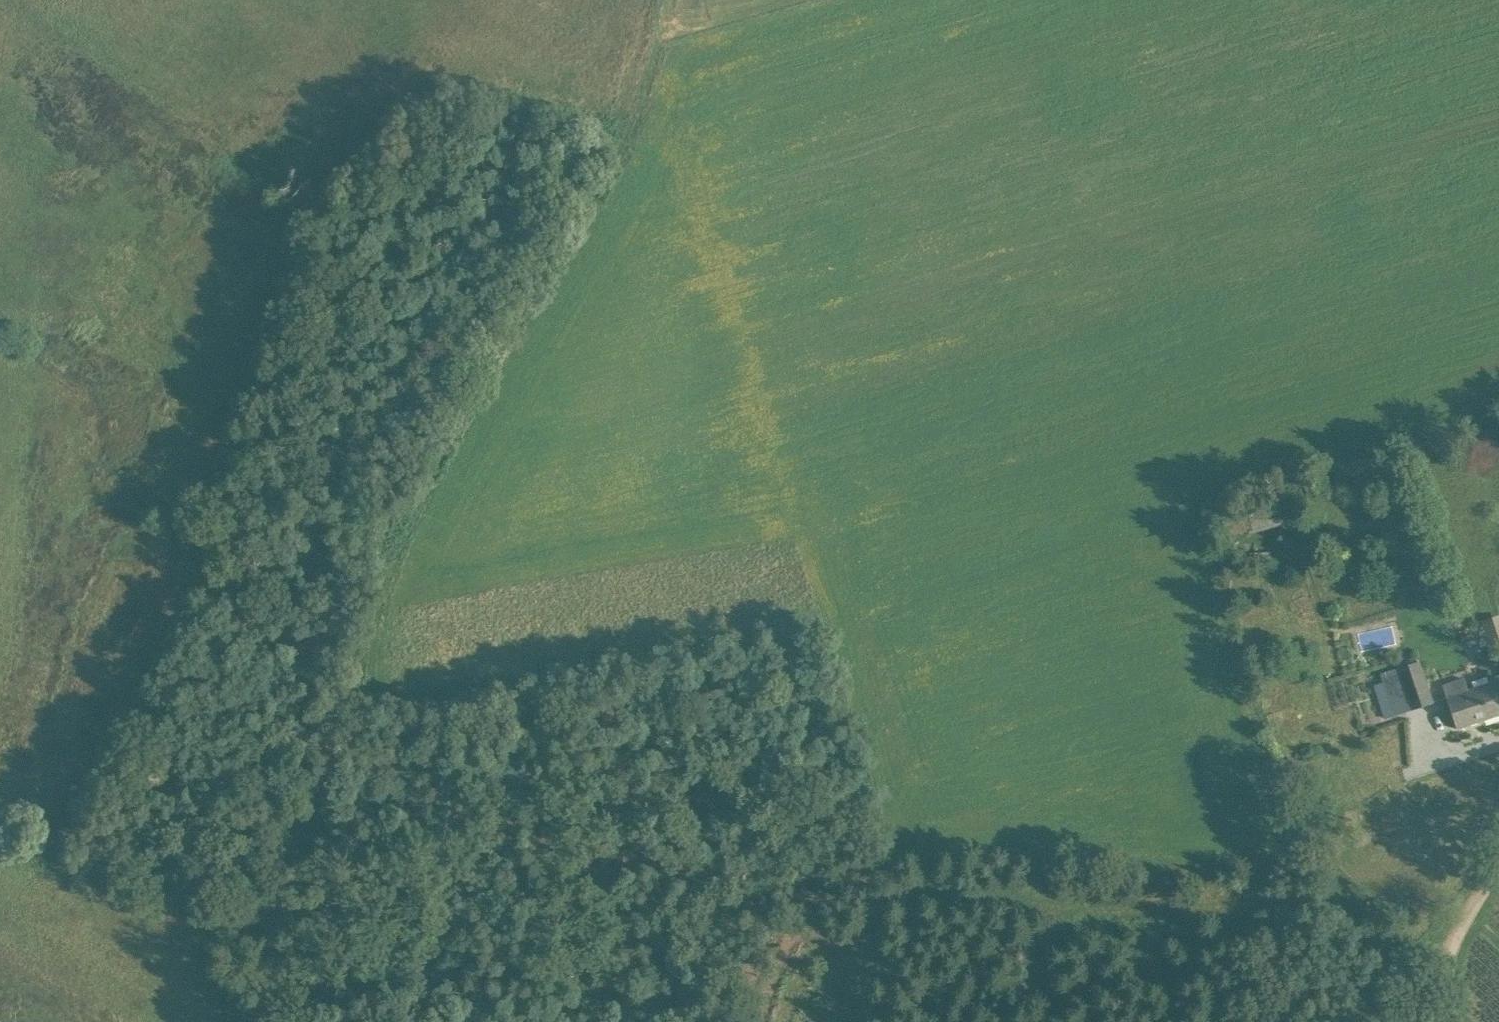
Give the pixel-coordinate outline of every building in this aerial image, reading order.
[(1294,508),(1279,511),(1277,507),(1222,519),(1225,535),(1284,522),(1296,519),(1294,508)] [(1288,539),(1268,542),(1269,551),(1289,548),(1288,539)] [(1484,617),(1491,642),(1498,640),(1498,613),(1484,617)] [(1400,669),(1382,675),(1395,714),(1406,710),(1432,701),(1419,663),(1400,669)] [(1489,678),(1490,681),(1468,688),(1465,678),(1443,685),(1457,728),(1498,714),(1498,704),(1497,698),(1498,697),(1498,675),(1489,678)]
